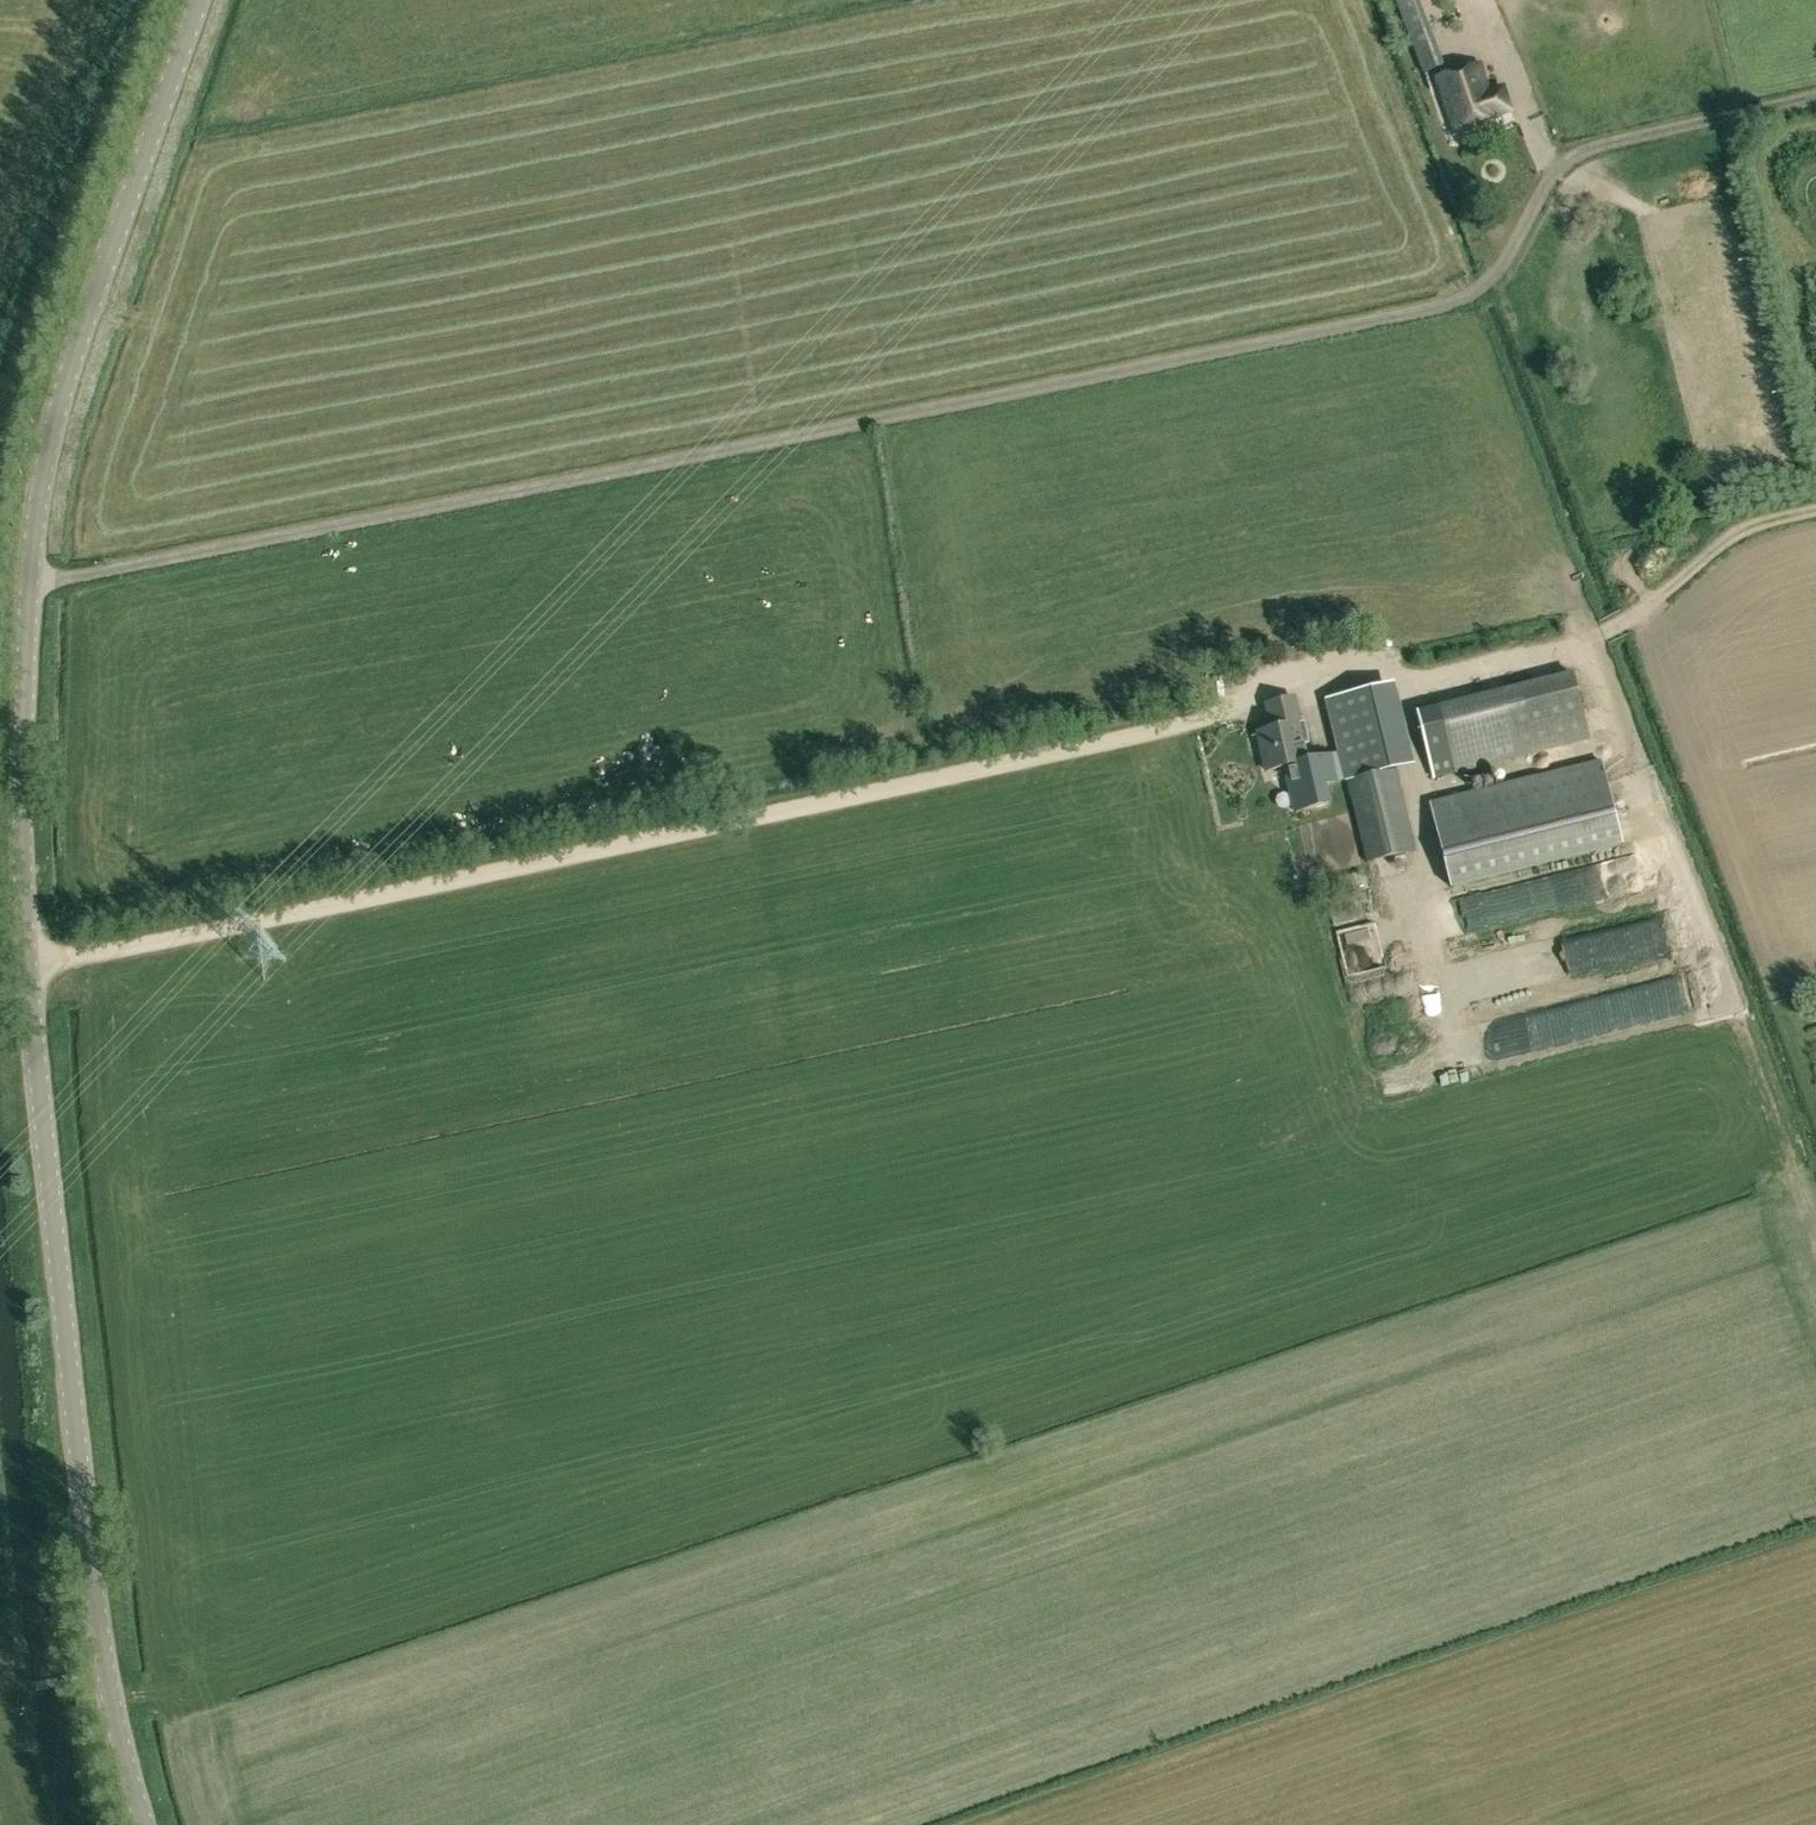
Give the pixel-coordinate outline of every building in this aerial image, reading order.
[(1416,0),(1395,0),(1424,75),(1443,68),(1416,0)] [(1436,29),(1455,17),(1445,0),(1437,0),(1440,5),(1426,13),(1436,29)] [(1436,77),(1452,128),(1494,114),(1495,116),(1510,111),(1502,85),(1486,90),(1478,63),(1436,77)] [(1682,607),(1703,605),(1702,593),(1680,595),(1682,607)] [(1453,773),(1590,740),(1573,670),(1435,705),(1414,710),(1432,779),(1453,773)] [(1410,682),(1412,706),(1424,705),(1421,681),(1410,682)] [(1326,699),(1339,753),(1345,778),(1365,864),(1416,851),(1377,688),(1326,699)] [(1272,727),(1298,722),(1293,697),(1267,703),(1272,727)] [(1335,780),(1345,778),(1339,753),(1329,755),(1308,759),(1305,743),(1307,743),(1309,742),(1306,731),(1304,721),(1304,720),(1298,722),(1272,727),(1258,730),(1266,770),(1284,766),(1294,810),(1328,803),(1324,782),(1335,780)] [(1622,845),(1601,759),(1429,802),(1450,888),(1622,845)] [(1509,879),(1464,885),(1466,900),(1511,894),(1509,879)] [(1326,896),(1330,911),(1350,906),(1347,891),(1326,896)] [(1686,908),(1485,951),(1491,980),(1692,937),(1686,908)] [(1389,963),(1386,949),(1385,949),(1377,915),(1345,923),(1356,971),(1389,963)] [(1682,1002),(1680,979),(1614,987),(1617,1009),(1682,1002)]
